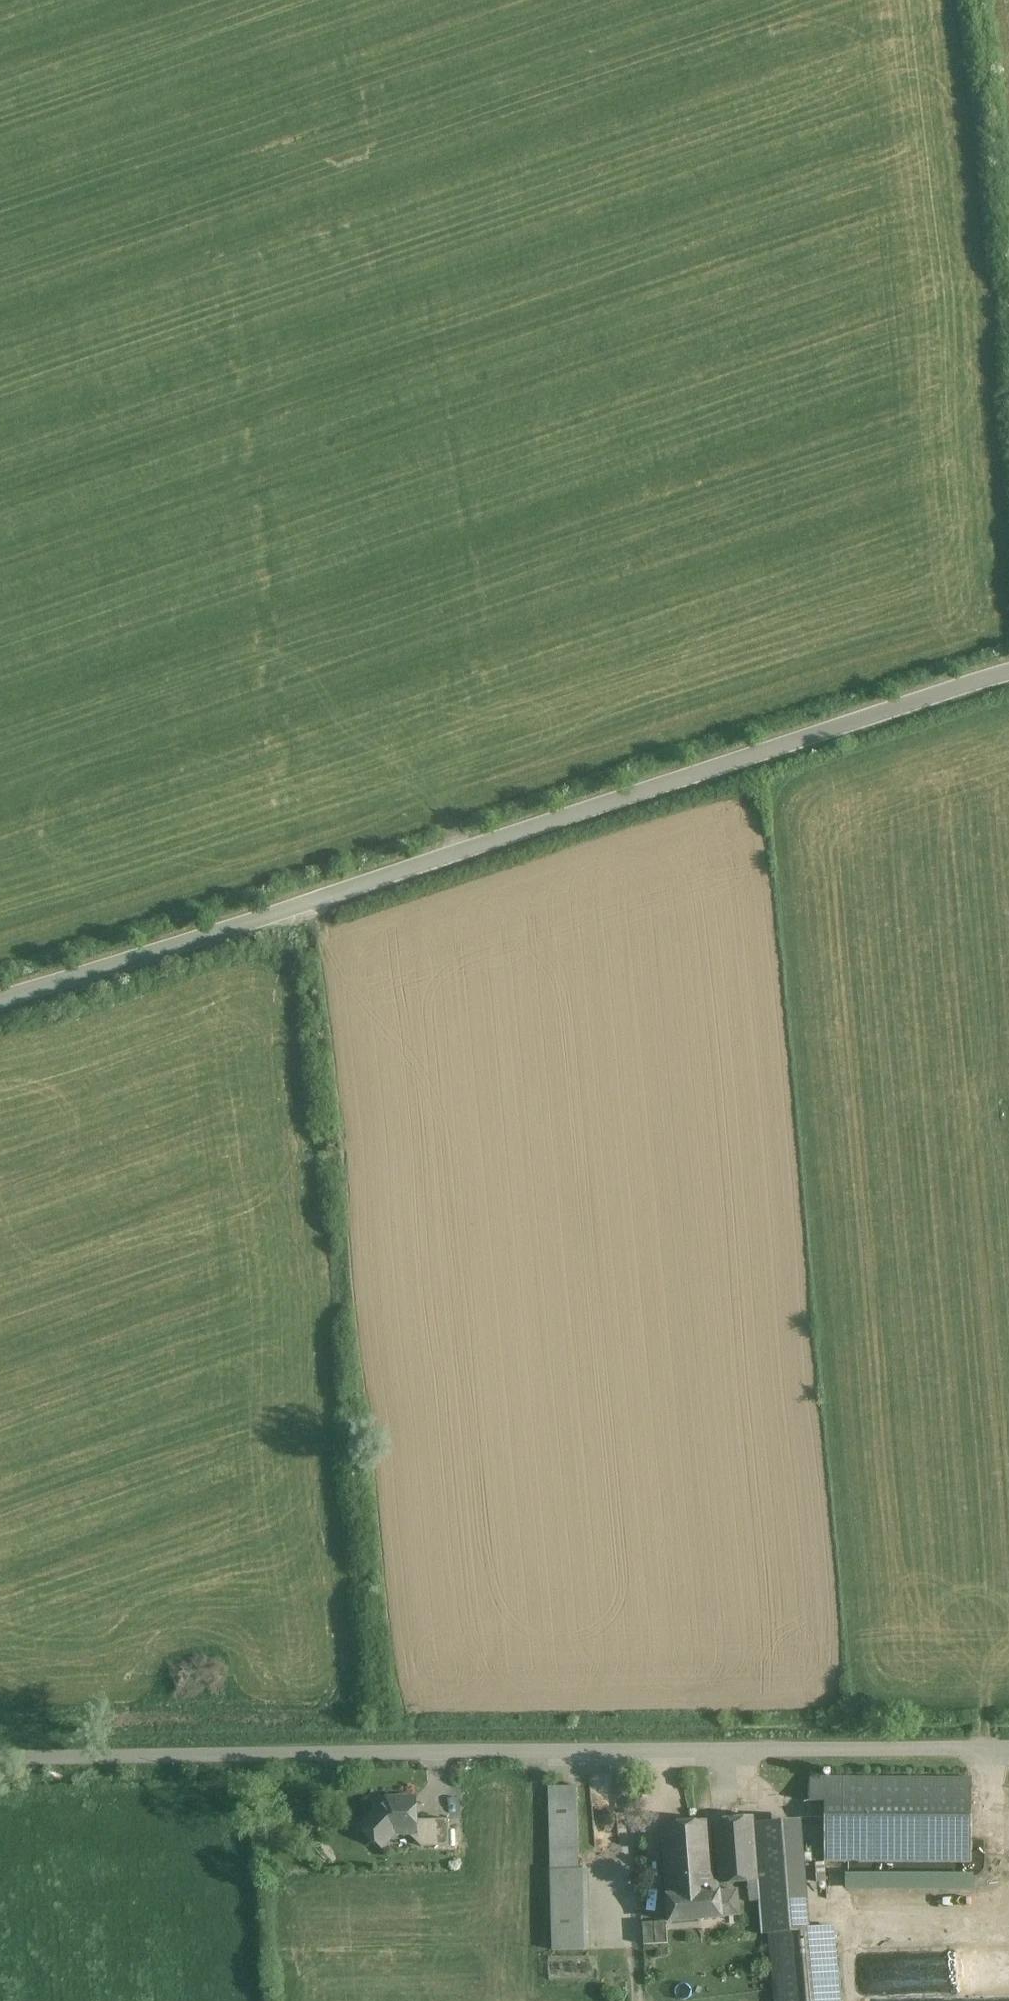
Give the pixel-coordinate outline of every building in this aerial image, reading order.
[(972,1779),(810,1777),(809,1802),(825,1802),(824,1861),(972,1863),(972,1779)] [(614,1778),(589,1778),(595,1845),(619,1843),(614,1778)] [(577,1786),(548,1787),(550,1870),(551,1870),(578,1869),(578,1868),(577,1786)] [(416,1820),(416,1800),(388,1800),(376,1800),(376,1809),(376,1812),(361,1827),(382,1846),(395,1833),(407,1833),(421,1847),(434,1847),(433,1820),(416,1820)] [(754,1817),(714,1821),(715,1831),(718,1882),(719,1882),(719,1885),(748,1881),(749,1902),(758,1901),(756,1880),(754,1825),(754,1817)] [(449,1820),(433,1820),(434,1847),(449,1846),(449,1820)] [(710,1821),(662,1825),(666,1878),(713,1873),(713,1883),(718,1882),(715,1831),(710,1831),(710,1821)] [(786,1823),(754,1825),(756,1880),(758,1901),(761,1934),(770,1934),(769,1933),(794,1930),(786,1823)] [(578,1869),(551,1870),(553,1951),(585,1950),(583,1868),(578,1868),(578,1869)] [(713,1873),(666,1878),(667,1896),(670,1922),(722,1918),(739,1916),(737,1891),(720,1893),(719,1885),(719,1882),(718,1882),(713,1883),(713,1873)] [(666,1922),(643,1923),(644,1945),(668,1944),(666,1922)] [(769,1933),(770,1934),(776,2000),(839,2000),(832,1927),(794,1930),(769,1933)]
